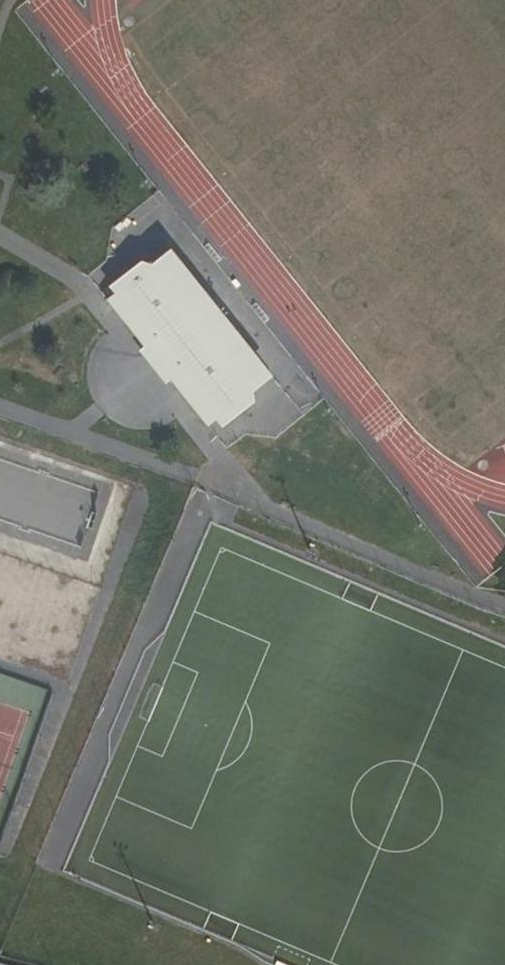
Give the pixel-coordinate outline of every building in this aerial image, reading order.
[(169,249),(166,250),(205,300),(239,342),(267,378),(270,375),(169,249)] [(124,284),(105,299),(207,426),(225,411),(231,418),(240,411),(234,404),(267,378),(239,342),(205,300),(166,250),(133,277),(127,270),(118,277),(124,284)]
